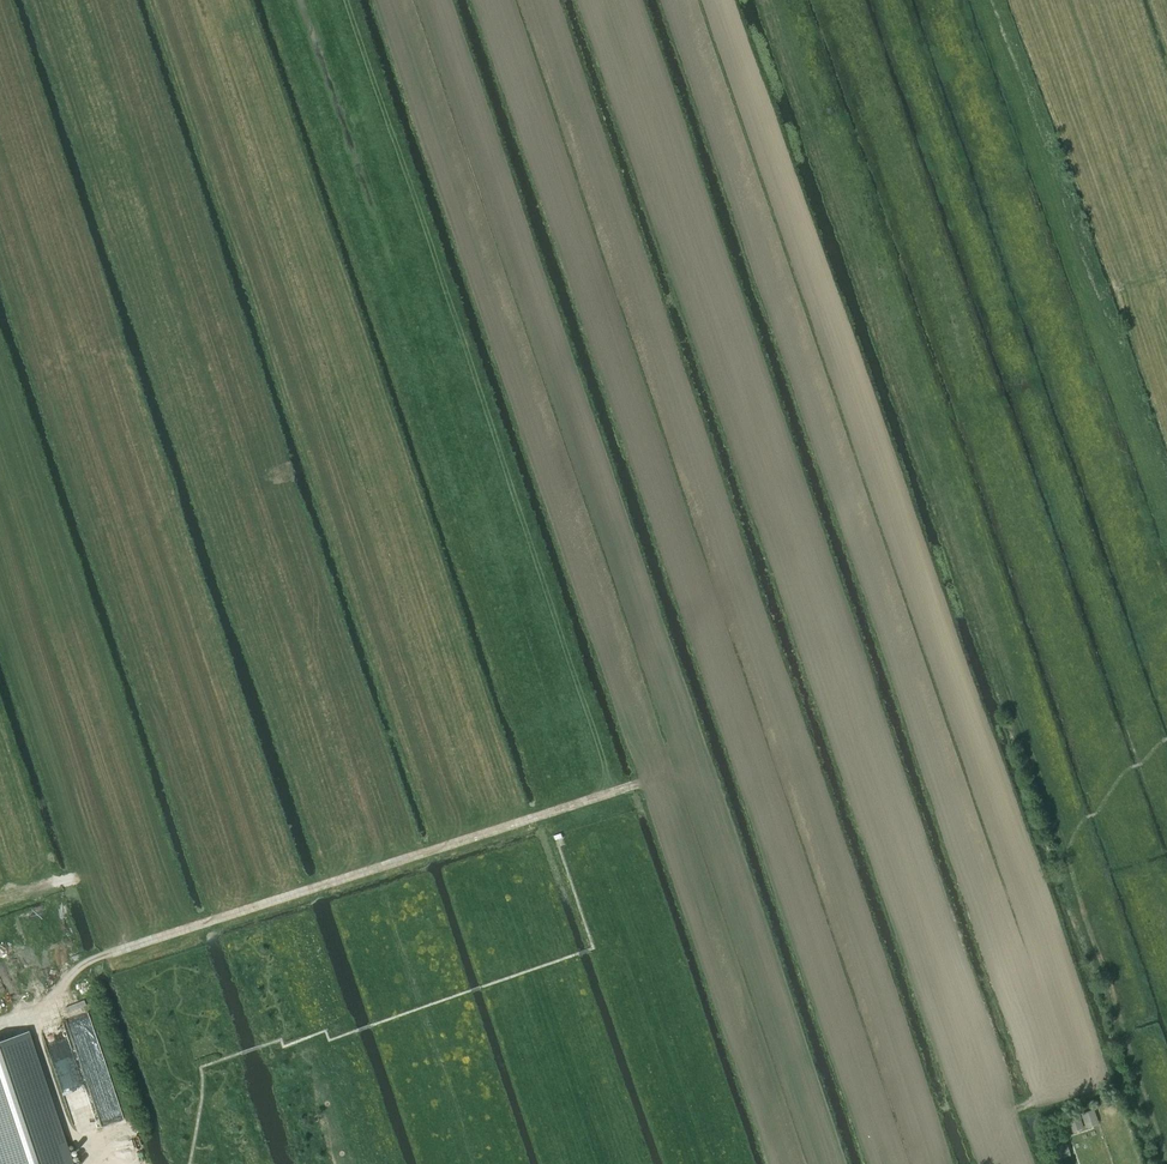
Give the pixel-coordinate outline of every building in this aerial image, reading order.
[(0,1042),(0,1163),(71,1163),(26,1033),(0,1042)] [(1093,1109),(1082,1113),(1087,1128),(1098,1124),(1093,1109)] [(1078,1114),(1067,1118),(1072,1133),(1083,1129),(1078,1114)] [(1067,1143),(1053,1148),(1056,1159),(1071,1155),(1067,1143)]
